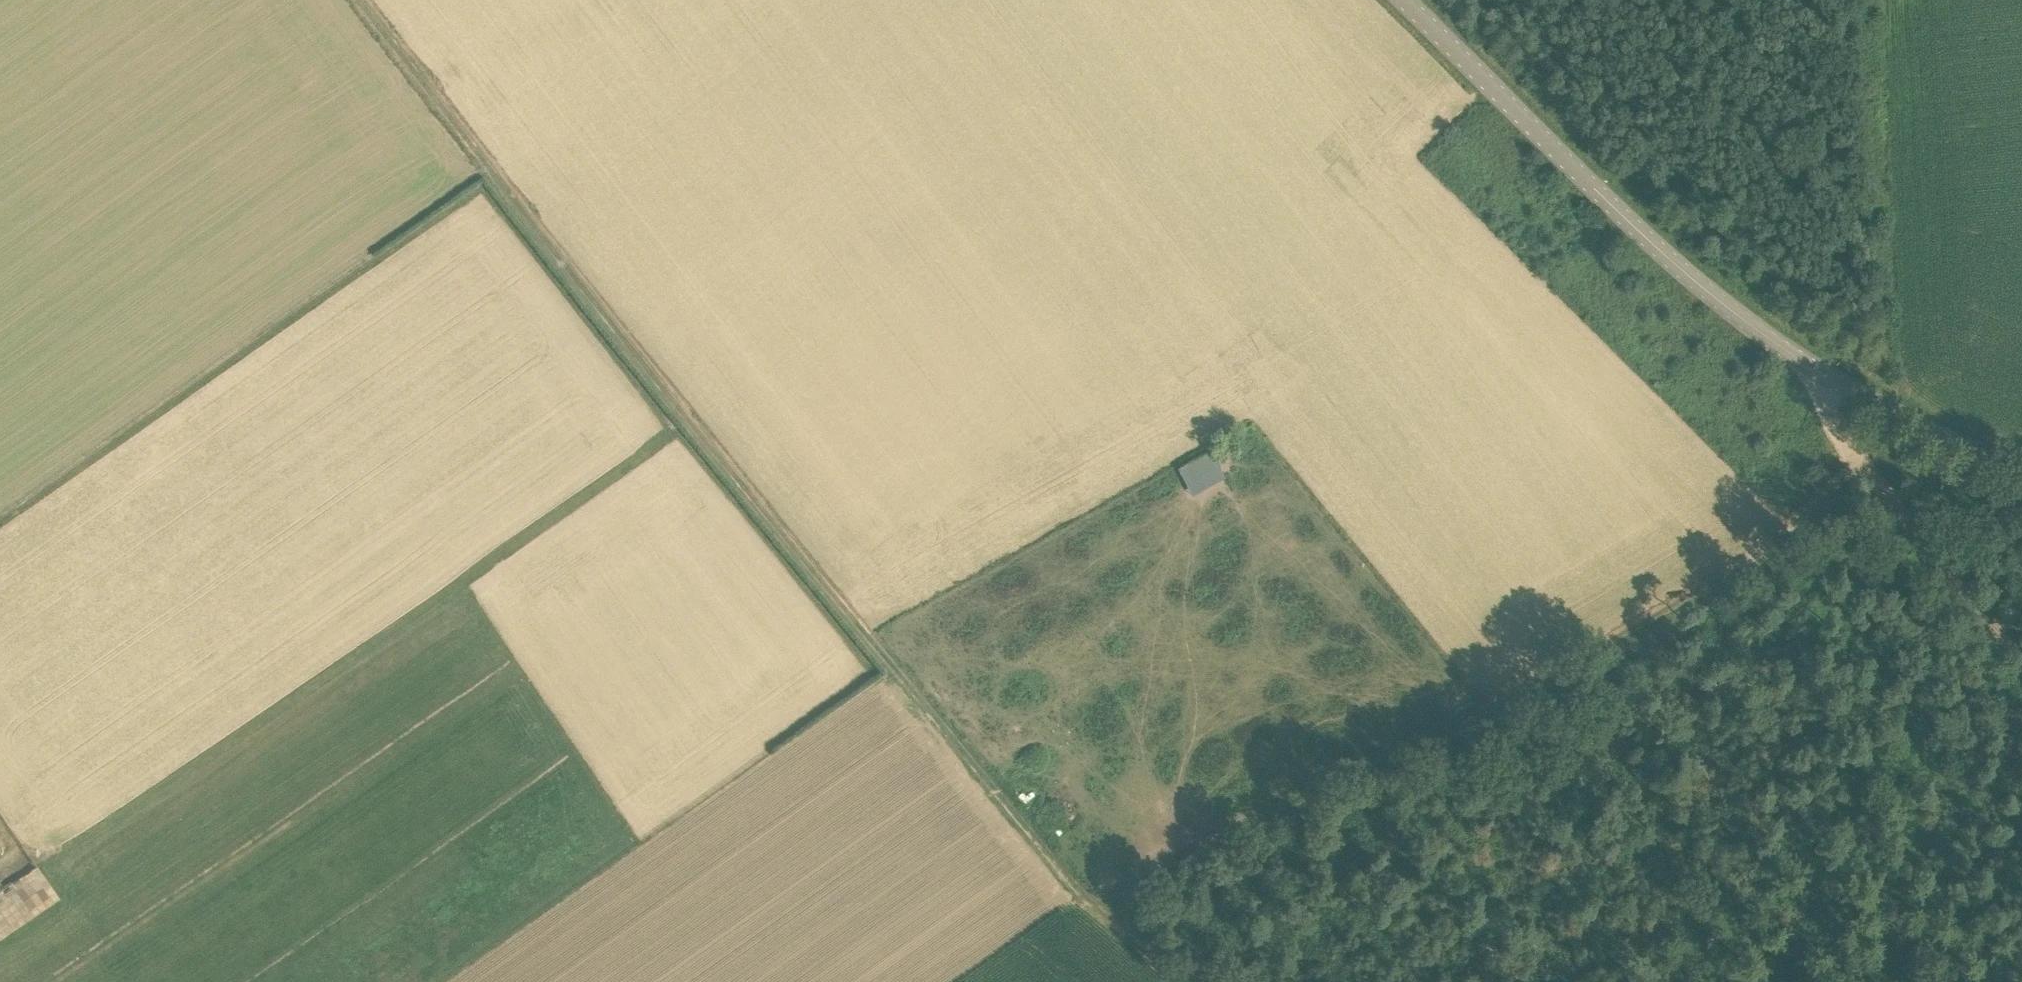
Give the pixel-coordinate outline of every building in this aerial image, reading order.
[(1211,451),(1176,464),(1186,492),(1221,479),(1211,451)] [(56,904),(36,870),(0,891),(0,937),(56,904)]
